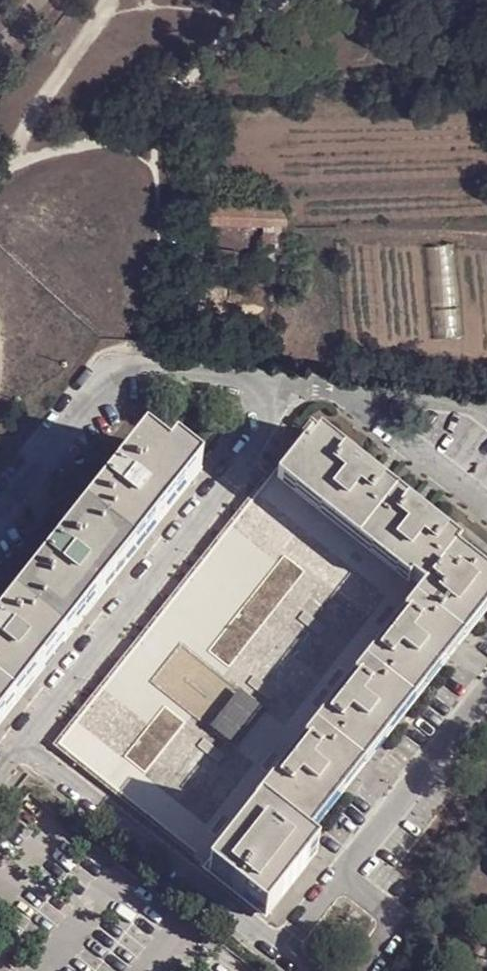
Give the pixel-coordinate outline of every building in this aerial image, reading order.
[(203,203),(202,218),(290,220),(290,204),(203,203)] [(217,233),(202,230),(198,255),(213,257),(217,233)] [(228,250),(226,264),(249,267),(251,253),(228,250)] [(271,477),(282,486),(285,481),(322,436),(374,476),(381,466),(318,417),(271,477)] [(322,436),(285,481),(359,539),(395,493),(374,476),(322,436)] [(130,557),(191,478),(185,474),(181,471),(146,443),(85,521),(130,557)] [(181,471),(185,474),(190,468),(195,462),(190,459),(181,471)] [(201,476),(196,482),(204,488),(213,476),(205,470),(201,476)] [(192,853),(202,861),(205,859),(250,799),(310,722),(359,658),(407,595),(416,584),(359,539),(285,481),(282,486),(271,477),(57,750),(191,854),(192,853)] [(191,478),(130,557),(60,647),(11,709),(0,724),(0,733),(196,482),(191,478)] [(395,493),(359,539),(416,584),(423,588),(454,551),(459,544),(395,493)] [(60,647),(130,557),(85,521),(15,610),(60,647)] [(454,551),(423,588),(414,600),(461,637),(486,604),(486,577),(454,551)] [(416,584),(407,595),(414,600),(423,588),(416,584)] [(413,699),(461,637),(414,600),(407,595),(359,658),(413,699)] [(461,637),(413,699),(364,764),(302,842),(308,847),(313,842),(486,614),(486,604),(461,637)] [(0,630),(0,701),(11,709),(60,647),(15,610),(0,630)] [(364,764),(413,699),(359,658),(310,722),(364,764)] [(11,709),(0,701),(0,724),(11,709)] [(310,722),(250,799),(257,805),(263,810),(302,842),(364,764),(310,722)] [(254,821),(263,810),(257,805),(248,817),(254,821)] [(254,821),(248,817),(212,865),(234,881),(231,885),(229,888),(248,902),(250,901),(254,895),(277,911),(310,867),(306,863),(315,852),(308,847),(302,842),(263,810),(254,821)] [(306,863),(310,867),(318,855),(315,852),(306,863)] [(212,865),(205,859),(202,861),(198,868),(268,923),(272,917),(250,901),(248,902),(229,888),(231,885),(209,870),(212,865)] [(212,865),(209,870),(231,885),(234,881),(212,865)] [(254,895),(250,901),(272,917),(277,911),(254,895)]
